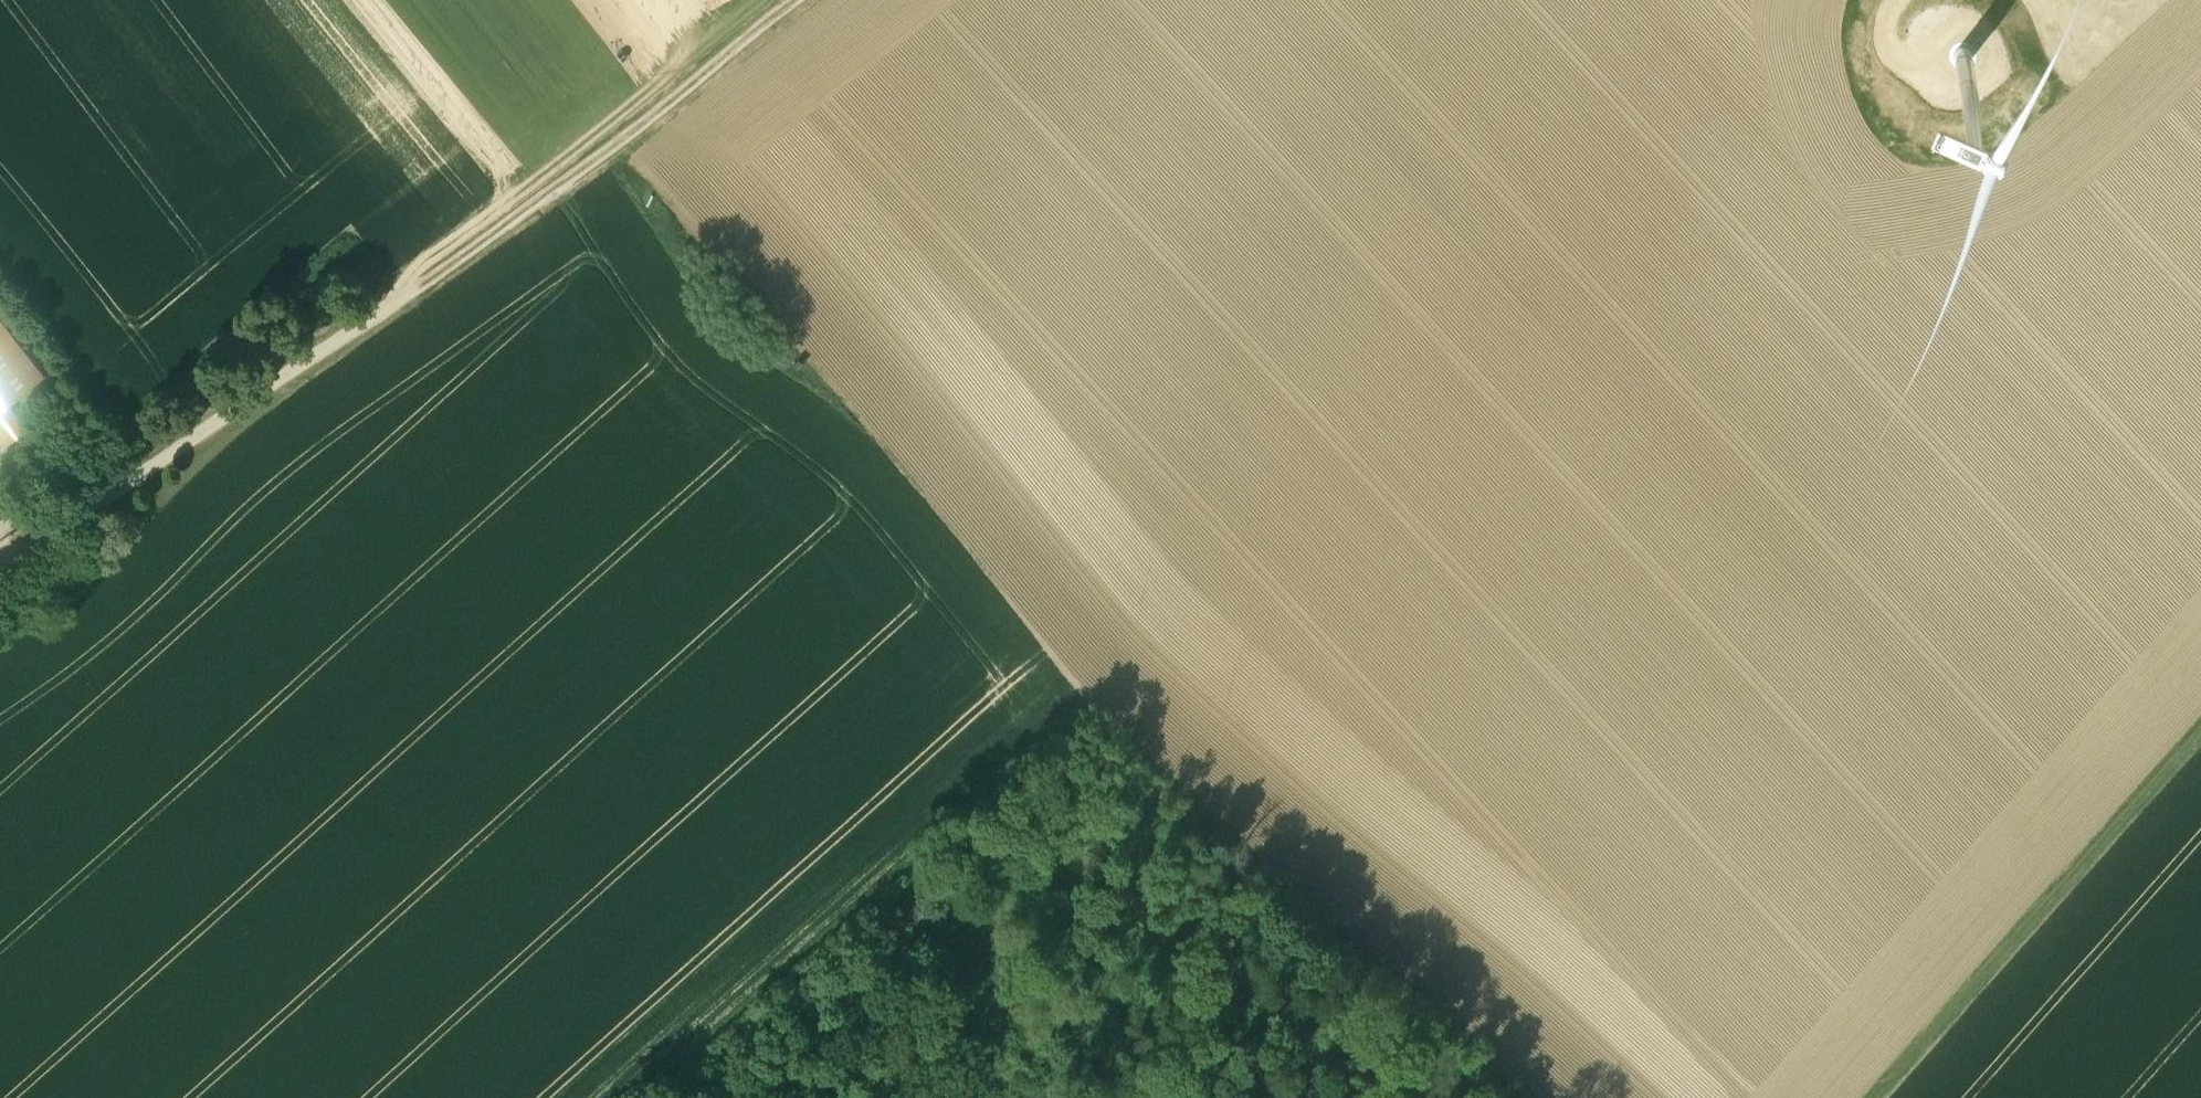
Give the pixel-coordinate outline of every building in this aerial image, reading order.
[(40,372),(0,316),(0,439),(2,442),(26,424),(6,396),(40,372)]
